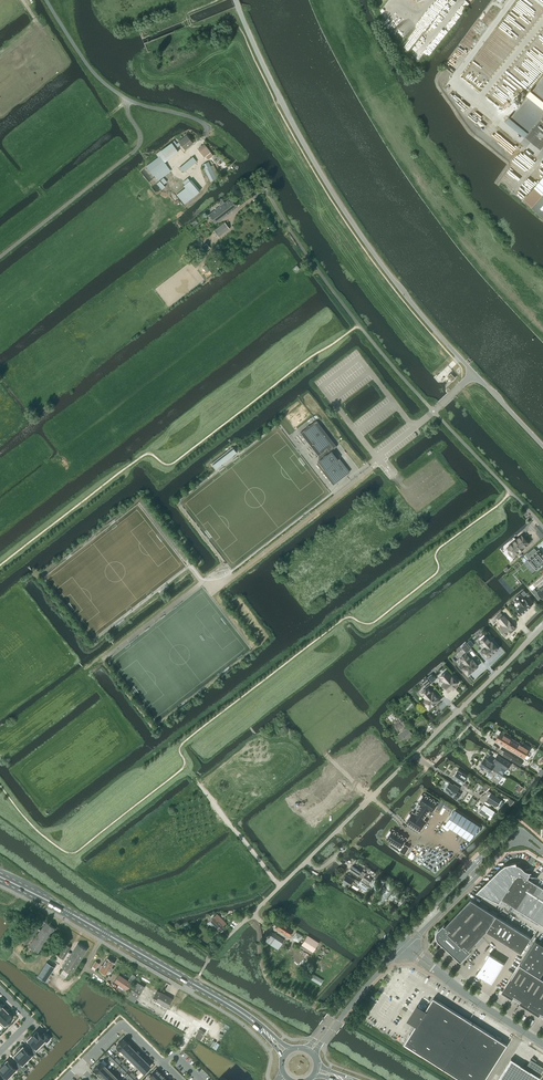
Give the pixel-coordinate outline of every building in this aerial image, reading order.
[(505,121),(526,138),(541,149),(542,147),(542,77),(532,91),(530,90),(526,95),(528,96),(510,117),(509,116),(505,121)] [(179,141),(177,143),(179,146),(181,144),(185,149),(193,143),(187,135),(179,141)] [(158,157),(146,166),(153,175),(154,174),(158,180),(171,171),(164,162),(159,156),(163,153),(168,159),(179,151),(176,148),(179,146),(177,143),(174,140),(161,150),(156,154),(158,157)] [(204,144),(198,149),(204,157),(205,156),(208,159),(213,155),(210,152),(204,144)] [(193,156),(180,167),(184,172),(197,161),(193,156)] [(203,164),(211,181),(220,177),(213,164),(211,166),(209,161),(203,164)] [(523,199),(542,217),(542,177),(523,199)] [(181,190),(177,194),(184,204),(189,200),(181,190)] [(220,206),(209,214),(215,223),(237,206),(231,198),(225,202),(221,198),(218,201),(220,204),(219,205),(220,206)] [(214,230),(218,236),(229,228),(225,222),(214,230)] [(317,463),(334,484),(350,471),(333,450),(336,447),(316,420),(309,426),(308,428),(307,427),(300,433),(318,456),(319,455),(321,458),(318,461),(318,462),(317,463)] [(237,452),(233,448),(212,464),(215,468),(237,452)] [(508,552),(511,556),(514,554),(514,555),(520,550),(520,551),(523,548),(529,543),(522,535),(508,547),(510,550),(508,552)] [(526,555),(526,556),(529,558),(528,559),(528,560),(536,569),(536,570),(537,569),(538,570),(541,567),(540,566),(542,564),(542,554),(542,553),(542,554),(539,550),(538,550),(537,551),(535,549),(535,548),(534,548),(526,555)] [(532,591),(539,599),(541,597),(542,599),(542,586),(537,592),(535,589),(532,591)] [(520,614),(521,615),(531,606),(526,599),(525,600),(520,594),(514,599),(520,605),(516,608),(519,611),(518,612),(520,614)] [(499,629),(505,636),(515,627),(509,620),(508,620),(504,615),(503,615),(501,613),(497,617),(499,619),(498,620),(503,625),(502,626),(501,625),(499,627),(500,628),(499,629)] [(485,653),(488,657),(492,654),(495,652),(494,651),(498,648),(492,642),(491,642),(486,636),(480,640),(486,647),(481,651),(483,654),(485,653)] [(462,647),(466,652),(470,649),(466,644),(462,647)] [(459,659),(455,662),(461,669),(462,668),(468,674),(478,666),(472,659),(471,660),(466,653),(462,649),(455,655),(459,659)] [(442,685),(448,692),(458,683),(452,676),(451,677),(446,671),(441,676),(445,682),(442,685)] [(427,678),(422,681),(426,686),(431,683),(427,678)] [(424,703),(429,708),(432,705),(433,705),(436,703),(435,703),(439,700),(433,693),(432,693),(428,688),(426,689),(425,688),(423,690),(423,692),(422,693),(427,698),(423,701),(424,703)] [(406,719),(411,724),(410,724),(416,730),(428,720),(422,713),(416,719),(411,714),(406,719)] [(407,727),(398,735),(404,742),(413,734),(407,727)] [(529,749),(501,732),(496,740),(524,757),(529,749)] [(504,751),(502,754),(511,760),(513,756),(504,751)] [(485,757),(482,761),(492,768),(503,776),(507,769),(508,769),(511,764),(498,755),(494,761),(496,762),(494,764),(485,757)] [(513,756),(511,760),(520,765),(521,764),(520,760),(513,756)] [(482,761),(479,765),(488,771),(486,775),(490,778),(490,779),(498,784),(503,776),(492,768),(482,761)] [(458,770),(452,778),(462,784),(468,776),(458,770)] [(453,796),(457,799),(461,794),(457,791),(459,787),(457,786),(456,787),(450,782),(446,788),(450,791),(450,792),(454,795),(453,796)] [(502,800),(491,792),(486,800),(497,807),(502,800)] [(421,804),(418,809),(426,814),(429,810),(432,811),(438,802),(425,793),(423,795),(422,794),(418,800),(420,801),(419,803),(421,804)] [(446,802),(442,799),(436,807),(440,810),(446,802)] [(454,807),(446,802),(443,806),(452,811),(454,807)] [(495,811),(484,804),(479,811),(490,819),(495,811)] [(408,819),(406,822),(420,830),(426,821),(423,819),(426,814),(418,809),(415,814),(412,812),(411,814),(410,813),(406,818),(408,819)] [(455,810),(446,824),(470,839),(478,826),(455,810)] [(390,830),(387,835),(388,836),(387,838),(400,847),(401,847),(403,848),(401,851),(405,853),(409,847),(405,844),(405,845),(403,843),(406,838),(393,829),(391,831),(390,830)] [(501,868),(477,891),(477,892),(500,902),(499,901),(501,898),(542,925),(542,888),(531,880),(532,879),(532,878),(532,877),(534,877),(534,876),(538,877),(538,876),(536,876),(533,876),(531,875),(531,872),(530,872),(529,871),(528,871),(527,871),(526,870),(525,870),(524,869),(523,868),(522,867),(521,866),(520,866),(519,865),(518,864),(517,864),(516,864),(514,864),(513,863),(512,863),(511,864),(505,865),(501,868)] [(352,866),(350,870),(359,876),(362,878),(361,881),(368,885),(372,879),(365,875),(366,873),(362,871),(364,868),(361,866),(359,870),(352,866)] [(350,885),(350,884),(357,888),(359,884),(353,880),(354,879),(347,874),(343,880),(350,885)] [(487,931),(521,953),(531,938),(470,899),(445,925),(446,925),(445,926),(443,925),(444,923),(445,923),(439,929),(438,930),(438,931),(437,931),(437,932),(437,933),(436,934),(436,935),(436,936),(437,937),(437,938),(437,939),(438,940),(438,941),(439,941),(444,946),(446,948),(447,946),(450,949),(449,951),(461,962),(469,953),(471,951),(470,950),(469,949),(487,931)] [(347,913),(343,919),(349,922),(352,916),(347,913)] [(210,920),(209,922),(213,926),(214,924),(221,931),(225,927),(223,925),(226,923),(217,914),(210,920)] [(359,915),(356,921),(362,925),(365,919),(359,915)] [(275,928),(289,936),(293,929),(280,920),(275,928)] [(52,926),(49,924),(46,922),(41,929),(39,928),(33,924),(22,939),(27,943),(38,929),(40,931),(29,945),(38,952),(55,928),(52,926)] [(336,922),(333,928),(339,931),(342,925),(336,922)] [(265,941),(277,948),(283,939),(271,931),(265,941)] [(364,931),(360,937),(366,941),(370,935),(364,931)] [(344,934),(340,939),(346,943),(349,937),(344,934)] [(301,945),(312,952),(318,942),(307,935),(301,945)] [(521,963),(541,976),(542,972),(542,944),(536,939),(521,963)] [(354,940),(351,946),(357,949),(360,944),(354,940)] [(72,951),(62,966),(64,968),(70,972),(71,973),(75,967),(85,952),(87,949),(84,948),(84,947),(80,945),(77,943),(75,947),(72,951)] [(58,956),(63,959),(71,947),(66,944),(58,956)] [(506,962),(491,953),(478,973),(493,983),(506,962)] [(103,965),(102,965),(99,969),(105,973),(108,969),(111,971),(113,968),(111,967),(114,962),(107,957),(107,958),(103,965)] [(47,961),(37,976),(45,981),(54,967),(47,961)] [(513,995),(517,998),(533,973),(520,965),(503,991),(512,997),(513,995)] [(310,979),(320,985),(324,980),(313,973),(310,979)] [(529,1009),(542,987),(542,979),(533,973),(517,998),(522,1001),(520,1003),(529,1009)] [(114,981),(119,984),(127,990),(132,983),(119,974),(114,981)] [(129,992),(137,998),(142,990),(134,985),(129,992)] [(542,1014),(542,987),(529,1009),(539,1014),(540,1012),(542,1014)] [(153,998),(156,1000),(167,1006),(172,998),(161,991),(160,992),(157,990),(153,998)] [(129,992),(126,996),(135,1002),(135,1000),(137,998),(129,992)] [(444,1068),(463,1079),(484,1079),(507,1044),(473,1023),(473,1022),(433,997),(424,1012),(420,1009),(413,1019),(418,1022),(405,1043),(444,1068),(444,1069),(444,1068)] [(0,1012),(0,1021),(8,1012),(4,1008),(0,1012)] [(0,1021),(0,1024),(3,1027),(8,1022),(9,1023),(11,1021),(10,1020),(13,1017),(8,1012),(0,1021)] [(199,1028),(194,1037),(200,1040),(205,1032),(199,1028)] [(36,1030),(32,1035),(43,1046),(50,1038),(44,1032),(41,1035),(36,1030)] [(29,1038),(27,1040),(33,1046),(31,1048),(35,1053),(43,1046),(32,1035),(31,1035),(30,1034),(28,1037),(29,1038)] [(127,1043),(123,1039),(119,1043),(118,1042),(116,1045),(117,1045),(116,1046),(120,1050),(127,1043)] [(131,1047),(127,1043),(120,1050),(124,1054),(131,1047)] [(20,1047),(17,1049),(18,1050),(18,1051),(27,1060),(32,1055),(33,1056),(35,1053),(31,1048),(28,1051),(23,1046),(21,1048),(20,1047)] [(135,1050),(131,1047),(124,1054),(128,1058),(135,1050)] [(15,1054),(13,1055),(19,1061),(16,1063),(21,1068),(23,1065),(22,1064),(27,1060),(18,1051),(17,1050),(14,1053),(15,1054)] [(139,1054),(135,1050),(128,1058),(132,1061),(139,1054)] [(143,1058),(139,1054),(132,1061),(135,1065),(143,1058)] [(146,1061),(143,1058),(135,1065),(139,1069),(146,1061)] [(540,1077),(540,1076),(542,1071),(542,1067),(535,1062),(534,1063),(529,1061),(526,1067),(521,1064),(520,1066),(512,1059),(511,1058),(497,1079),(538,1079),(540,1077)] [(98,1064),(94,1069),(98,1073),(105,1066),(105,1065),(107,1063),(103,1059),(101,1062),(101,1061),(100,1062),(100,1061),(97,1064),(98,1064)] [(5,1062),(2,1064),(12,1074),(13,1074),(12,1073),(16,1069),(18,1071),(21,1068),(16,1063),(13,1066),(7,1060),(5,1062)] [(150,1065),(146,1061),(139,1069),(143,1073),(150,1065)] [(4,1075),(1,1078),(3,1079),(9,1079),(8,1079),(12,1074),(2,1064),(0,1067),(0,1071),(4,1075)] [(105,1066),(98,1073),(101,1077),(109,1069),(105,1066)] [(101,1077),(105,1079),(106,1079),(112,1073),(109,1069),(101,1077)] [(157,1069),(149,1077),(153,1079),(154,1079),(161,1073),(157,1069)]
